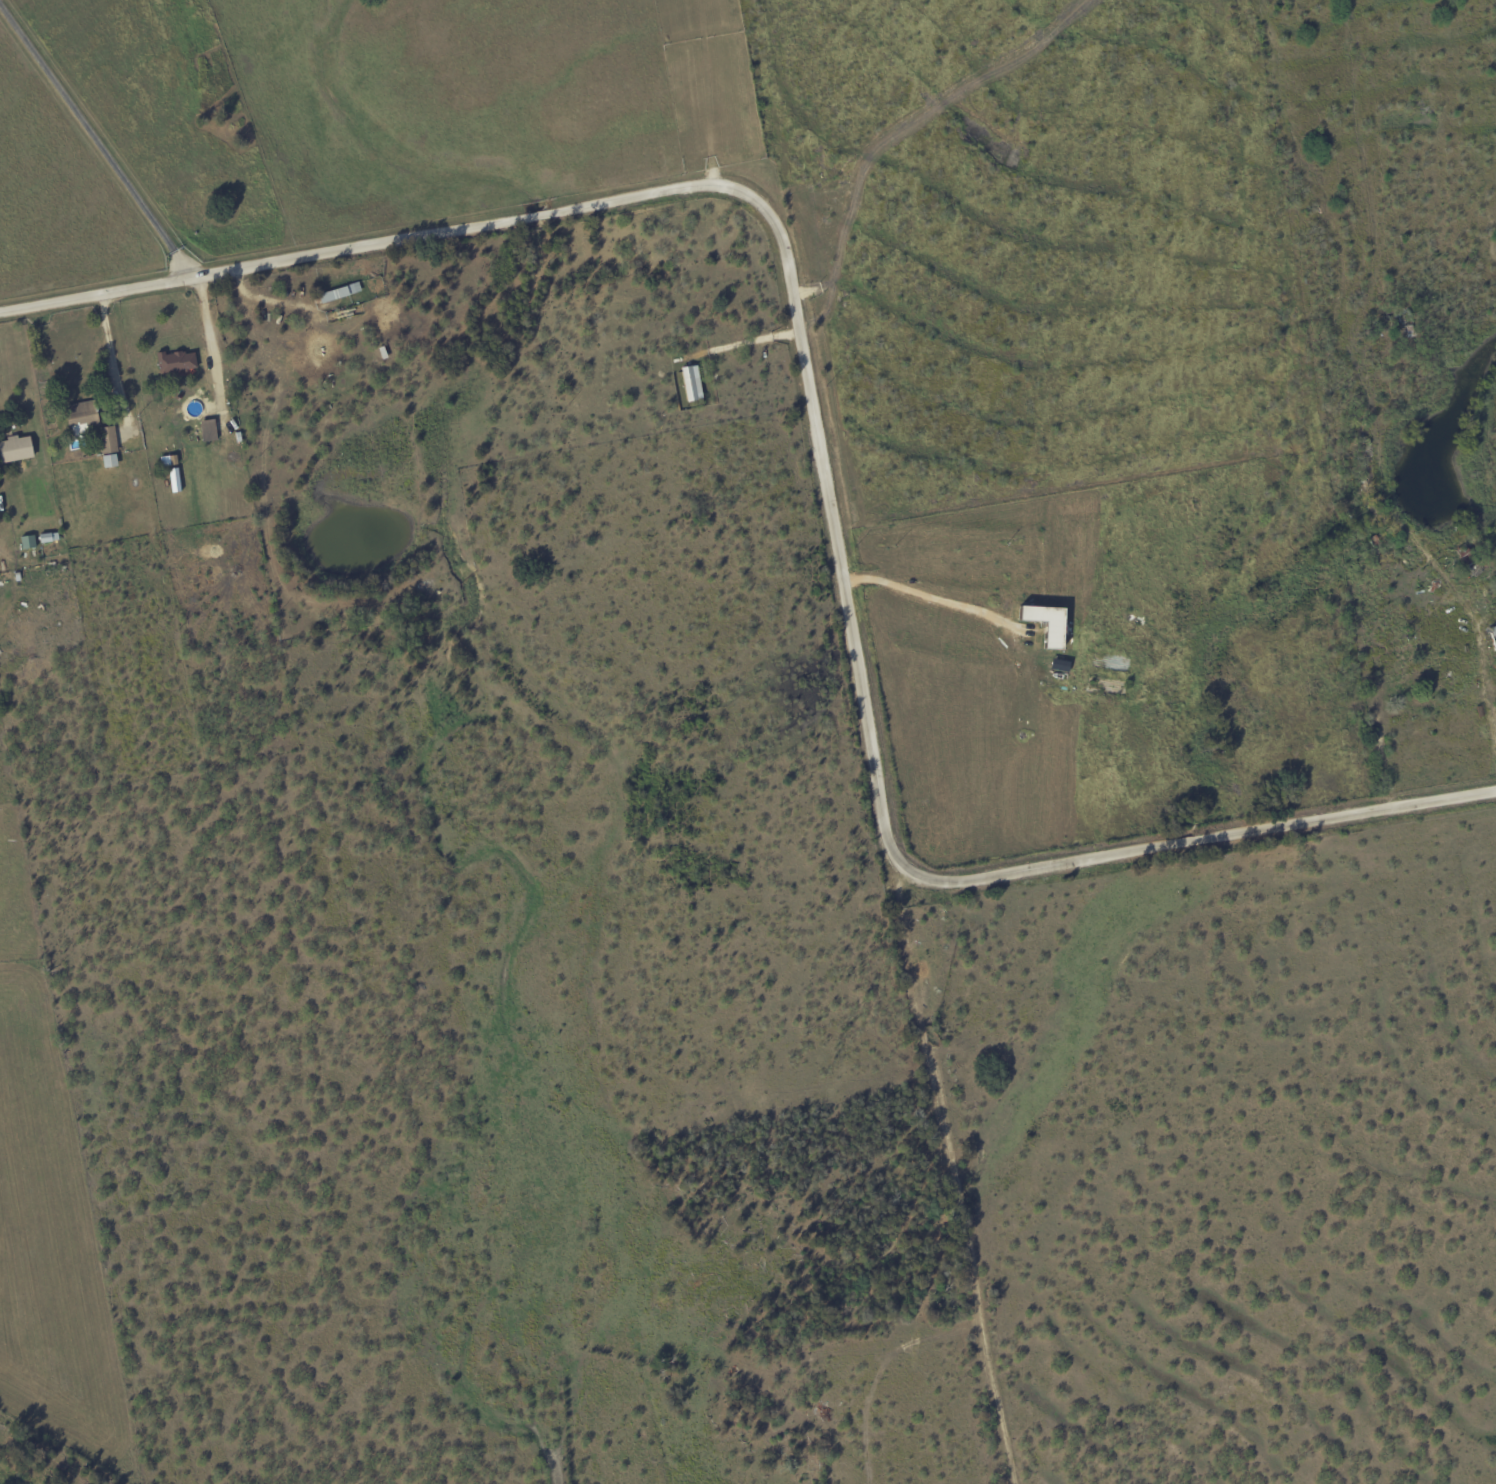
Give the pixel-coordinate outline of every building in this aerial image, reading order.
[(320,303),(360,291),(357,282),(317,293),(320,303)] [(193,350),(164,355),(163,351),(155,353),(159,374),(196,368),(193,350)] [(701,399),(697,365),(680,367),(684,401),(701,399)] [(70,436),(88,434),(87,427),(98,425),(94,400),(65,405),(70,436)] [(201,442),(216,440),(212,419),(197,422),(201,442)] [(101,454),(117,451),(113,426),(98,428),(101,454)] [(28,435),(0,440),(0,463),(32,457),(28,435)] [(101,455),(102,467),(116,466),(115,454),(101,455)] [(19,536),(21,549),(35,547),(33,534),(19,536)] [(1060,649),(1061,607),(1017,606),(1017,620),(1043,621),(1042,649),(1060,649)] [(1495,651),(1495,626),(1488,628),(1494,652),(1495,651)]
